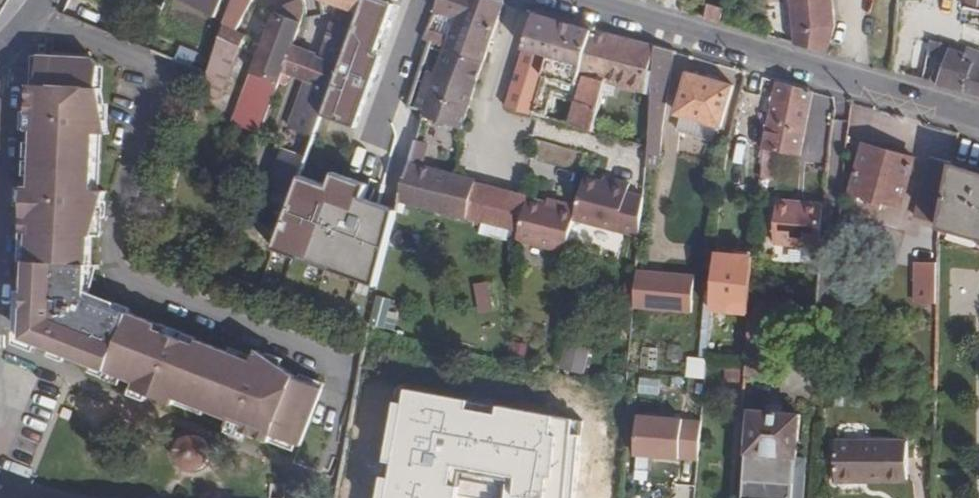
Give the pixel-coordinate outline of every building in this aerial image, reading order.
[(163,11),(166,0),(142,0),(163,11)] [(200,9),(204,1),(202,0),(183,0),(200,9)] [(240,38),(242,32),(245,23),(253,0),(233,0),(222,31),(240,38)] [(354,28),(364,0),(319,0),(321,17),(332,21),(319,57),(309,84),(293,131),(314,138),(349,45),(354,28)] [(404,182),(409,164),(423,116),(407,110),(392,153),(360,142),(364,130),(357,126),(382,56),(376,54),(394,5),(380,0),(365,0),(349,45),(314,138),(309,150),(404,182)] [(483,63),(491,41),(504,1),(500,0),(439,0),(434,12),(453,20),(446,40),(425,32),(422,40),(430,44),(442,48),(483,63)] [(828,54),(836,24),(833,0),(790,0),(791,2),(783,3),(783,10),(791,10),(794,45),(828,54)] [(973,10),(975,0),(962,0),(961,8),(973,10)] [(242,102),(270,113),(282,81),(294,47),(301,26),(305,14),(304,1),(288,6),(274,16),(242,102)] [(719,24),(731,27),(736,6),(725,4),(723,10),(719,24)] [(697,17),(719,24),(723,10),(707,5),(706,10),(699,8),(697,17)] [(561,68),(578,74),(592,31),(558,21),(532,12),(522,47),(546,55),(533,98),(529,111),(546,118),(549,105),(561,68)] [(217,103),(242,39),(240,38),(222,31),(214,55),(206,80),(204,87),(200,98),(217,103)] [(613,87),(652,98),(657,47),(624,39),(592,31),(578,74),(577,76),(584,78),(606,84),(613,87)] [(418,51),(426,54),(430,44),(422,40),(418,51)] [(290,77),(300,50),(294,47),(282,81),(287,83),(290,77)] [(522,47),(517,64),(541,71),(546,55),(522,47)] [(646,168),(657,168),(674,52),(657,47),(652,98),(648,148),(646,168)] [(435,122),(461,130),(483,63),(442,48),(432,75),(426,73),(417,96),(420,97),(415,109),(428,111),(436,116),(435,122)] [(938,84),(965,92),(972,65),(963,62),(966,55),(952,49),(946,57),(943,69),(939,81),(938,84)] [(309,84),(319,57),(300,50),(290,77),(309,84)] [(399,105),(406,108),(426,54),(418,51),(399,105)] [(967,51),(966,55),(963,62),(972,65),(965,92),(978,95),(978,55),(967,51)] [(177,66),(192,74),(197,62),(182,54),(177,66)] [(26,309),(24,338),(135,381),(143,384),(141,387),(144,392),(175,405),(177,398),(204,408),(202,415),(228,425),(230,418),(238,421),(237,424),(239,430),(270,442),(273,435),(300,446),(323,389),(295,378),(296,376),(257,350),(252,361),(199,340),(197,345),(157,329),(158,325),(89,297),(88,294),(91,236),(93,236),(105,191),(99,190),(102,134),(108,134),(101,88),(98,88),(99,65),(93,58),(31,55),(28,117),(32,122),(35,122),(35,129),(28,129),(25,188),(32,189),(32,197),(29,197),(24,200),(23,233),(30,233),(27,292),(33,292),(32,309),(26,309)] [(517,64),(513,77),(537,84),(541,71),(517,64)] [(933,79),(939,81),(943,69),(936,68),(933,79)] [(677,131),(714,141),(718,125),(723,126),(734,86),(688,73),(676,114),(681,116),(677,131)] [(574,86),(581,88),(584,78),(577,76),(574,86)] [(513,77),(509,91),(533,98),(537,84),(513,77)] [(568,124),(592,131),(595,120),(604,91),(606,84),(584,78),(581,88),(576,103),(573,103),(572,111),(568,124)] [(776,152),(799,157),(815,91),(778,81),(762,148),(776,152)] [(604,91),(612,94),(613,87),(606,84),(604,91)] [(509,91),(505,104),(529,111),(533,98),(509,91)] [(231,132),(259,143),(270,113),(242,102),(231,132)] [(726,171),(744,174),(753,119),(739,116),(735,145),(730,144),(726,171)] [(592,131),(608,136),(611,125),(595,120),(592,131)] [(880,201),(897,207),(912,157),(864,143),(850,194),(865,198),(865,200),(878,205),(880,201)] [(760,179),(774,180),(776,152),(762,148),(759,177),(760,179)] [(920,217),(939,221),(951,164),(952,160),(933,155),(920,217)] [(398,204),(465,221),(474,185),(475,181),(409,164),(404,182),(398,204)] [(978,239),(978,173),(951,164),(939,221),(938,227),(978,239)] [(272,252),(377,290),(398,212),(363,199),(368,185),(333,172),(328,186),(300,176),(272,252)] [(577,208),(574,222),(640,237),(643,197),(627,193),(629,184),(610,180),(609,185),(602,183),(584,178),(577,208)] [(528,199),(474,185),(465,221),(470,219),(512,231),(520,233),(528,199)] [(520,233),(518,244),(567,256),(574,222),(577,208),(560,203),(559,207),(547,204),(528,199),(520,233)] [(775,247),(822,250),(825,206),(778,203),(775,247)] [(510,243),(518,244),(520,233),(512,231),(510,243)] [(937,261),(917,261),(916,302),(936,302),(937,261)] [(695,278),(637,272),(633,309),(691,315),(695,278)] [(370,324),(387,328),(395,299),(378,294),(370,324)] [(775,344),(777,323),(748,321),(746,352),(744,374),(772,377),(773,361),(776,361),(778,344),(775,344)] [(587,374),(594,347),(567,340),(561,368),(587,374)] [(643,346),(641,367),(656,369),(658,347),(643,346)] [(690,355),(686,376),(706,379),(709,358),(690,355)] [(640,393),(662,394),(663,378),(641,377),(640,393)] [(135,381),(132,388),(144,392),(141,387),(143,384),(135,381)] [(460,497),(462,497),(579,497),(588,420),(399,388),(379,497),(460,497)] [(177,398),(175,405),(202,415),(204,408),(177,398)] [(747,455),(797,458),(800,418),(788,416),(788,410),(782,410),(781,416),(751,413),(747,455)] [(230,418),(228,425),(239,430),(237,424),(238,421),(230,418)] [(634,457),(679,460),(683,422),(637,419),(634,457)] [(208,462),(210,457),(211,451),(209,446),(206,441),(202,438),(197,436),(191,436),(186,437),(181,440),(178,444),(176,449),(176,455),(177,460),(180,465),(184,468),(190,470),(195,470),(200,469),(205,466),(208,462)] [(864,481),(909,483),(910,444),(838,442),(836,484),(863,485),(864,481)]
